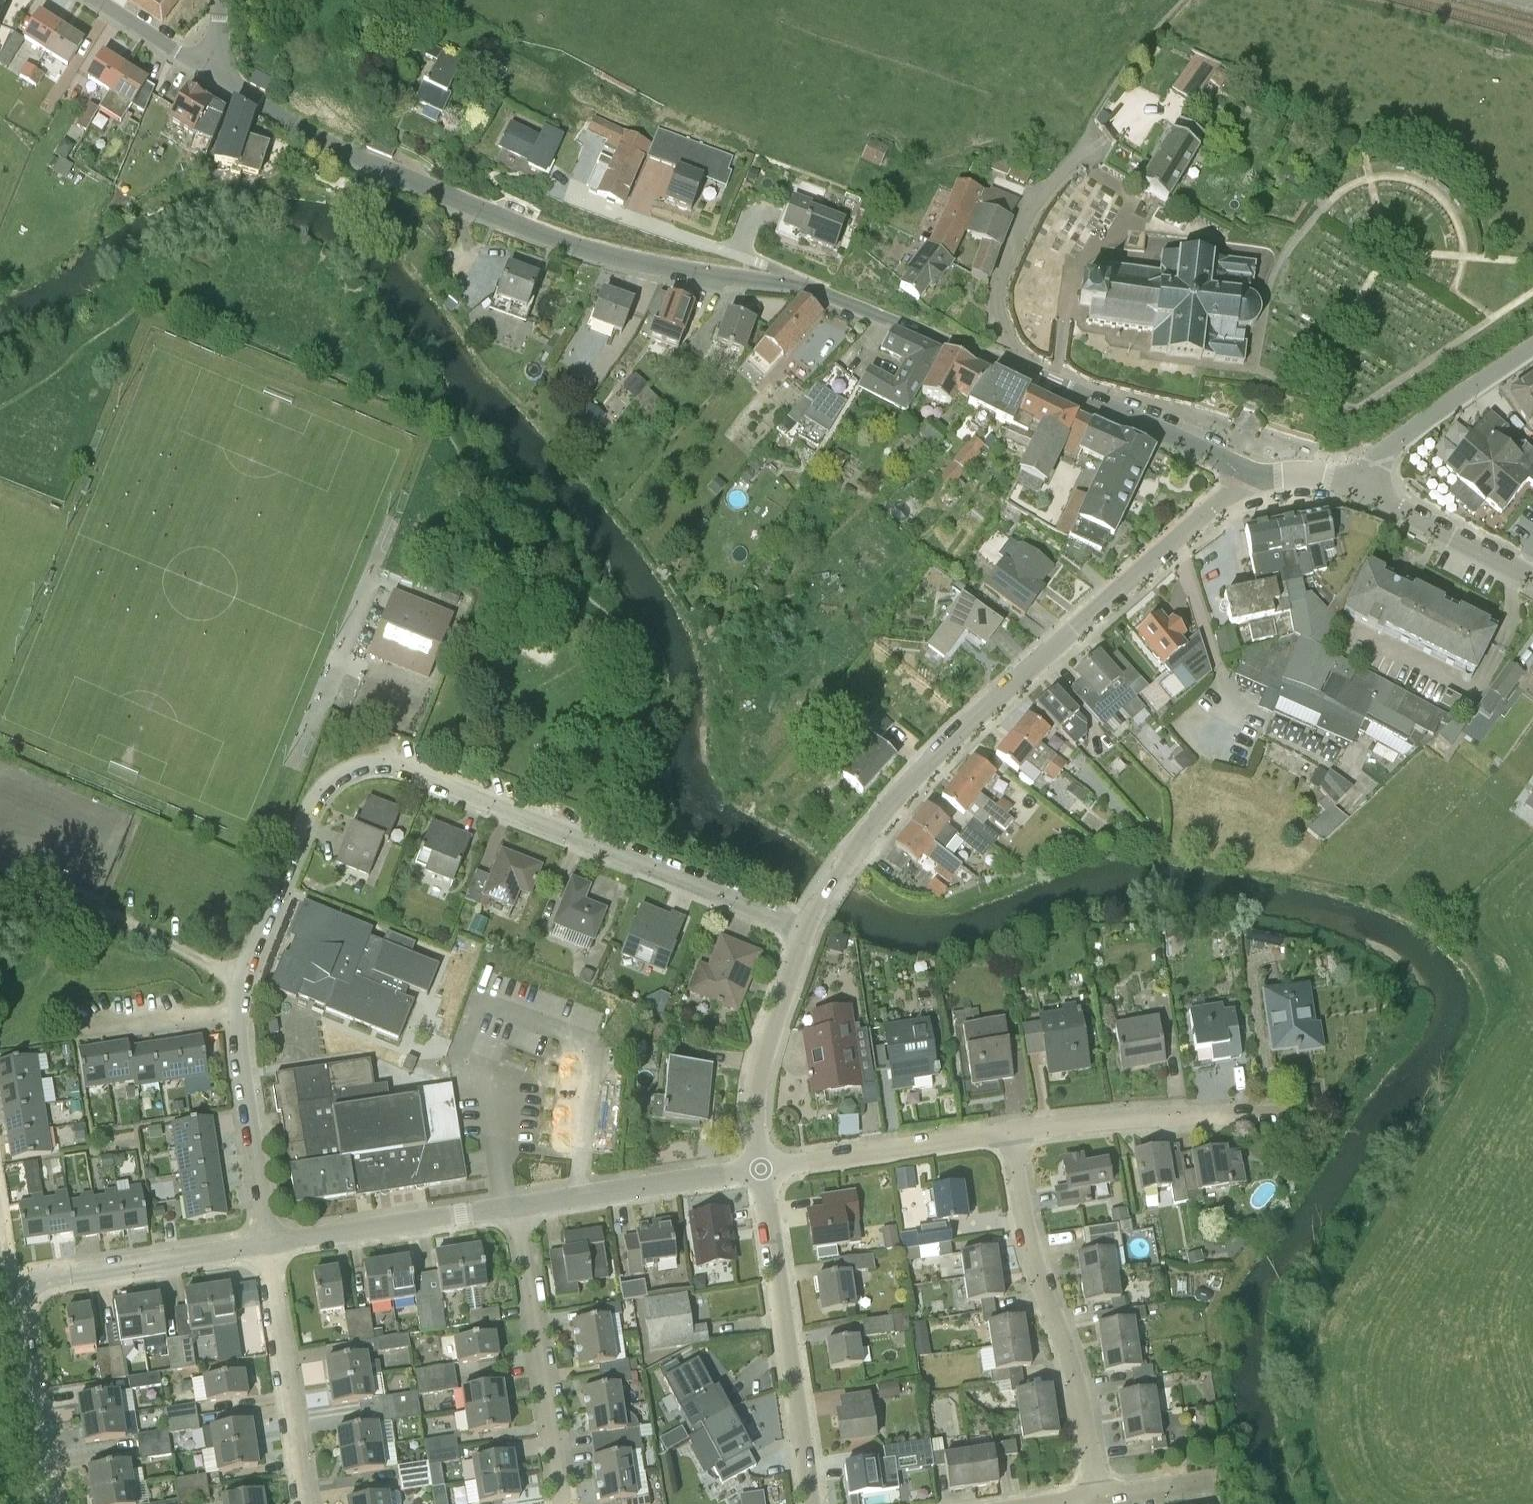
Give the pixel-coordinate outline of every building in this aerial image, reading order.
[(162,23),(178,0),(130,0),(162,23)] [(373,28),(380,12),(369,6),(362,22),(373,28)] [(61,28),(39,14),(25,38),(46,51),(61,28)] [(61,28),(46,51),(68,64),(83,41),(61,28)] [(415,100),(442,113),(452,92),(447,90),(460,62),(443,53),(444,51),(430,45),(425,55),(437,61),(428,81),(425,80),(415,100)] [(106,91),(123,66),(103,54),(88,79),(106,91)] [(1193,104),(1220,67),(1220,66),(1202,56),(1177,93),(1193,104)] [(18,76),(28,81),(35,69),(26,64),(18,76)] [(154,88),(146,82),(147,81),(123,66),(106,91),(110,93),(99,109),(120,123),(131,106),(143,114),(154,88)] [(273,73),(256,67),(250,83),(267,91),(273,73)] [(35,69),(28,81),(37,87),(45,75),(35,69)] [(188,152),(207,159),(224,112),(212,104),(213,104),(200,96),(200,94),(195,91),(192,91),(188,89),(161,133),(165,135),(173,121),(193,134),(188,152)] [(247,139),(255,114),(234,101),(213,164),(232,168),(230,172),(240,176),(241,172),(258,176),(268,146),(247,139)] [(615,153),(597,195),(608,199),(607,201),(614,204),(615,202),(623,205),(649,143),(625,132),(626,131),(594,116),(588,132),(607,141),(604,148),(615,153)] [(1140,187),(1166,203),(1208,137),(1179,120),(1140,187)] [(529,165),(549,175),(554,162),(550,160),(561,135),(546,128),(542,135),(512,122),(505,136),(503,136),(501,140),(503,141),(500,147),(521,157),(522,155),(531,159),(529,165)] [(371,136),(366,147),(392,158),(397,147),(371,136)] [(677,168),(664,201),(677,206),(679,209),(684,211),(687,210),(691,211),(708,165),(715,167),(719,159),(661,137),(652,159),(677,168)] [(879,154),(872,151),(866,148),(861,160),(874,165),(879,154)] [(68,175),(75,164),(63,157),(56,168),(68,175)] [(1032,171),(1015,162),(1008,176),(1026,184),(1032,171)] [(747,179),(754,181),(757,172),(751,169),(747,179)] [(950,260),(974,207),(982,192),(960,182),(930,245),(927,243),(904,269),(910,273),(899,288),(918,302),(928,288),(932,292),(953,264),(950,260)] [(789,194),(781,216),(775,235),(799,244),(801,239),(833,250),(820,212),(823,205),(789,194)] [(967,237),(983,244),(998,251),(1010,219),(980,207),(967,237)] [(1092,323),(1100,324),(1100,326),(1103,326),(1103,324),(1112,326),(1111,327),(1115,328),(1115,326),(1124,327),(1124,329),(1128,329),(1128,328),(1138,329),(1138,331),(1141,331),(1141,329),(1152,331),(1151,335),(1152,335),(1150,347),(1149,351),(1153,352),(1154,351),(1166,353),(1166,355),(1170,356),(1170,355),(1197,358),(1197,359),(1201,360),(1201,357),(1213,359),(1213,361),(1244,365),(1246,344),(1243,344),(1245,330),(1247,330),(1250,329),(1252,327),(1255,325),(1256,322),(1258,320),(1258,317),(1259,314),(1258,311),(1258,308),(1256,305),(1255,303),(1252,301),(1250,299),(1248,298),(1250,285),(1253,285),(1256,264),(1225,260),(1225,261),(1213,260),(1213,257),(1209,257),(1209,258),(1182,254),(1182,253),(1178,253),(1178,255),(1165,254),(1165,253),(1161,253),(1161,257),(1160,269),(1159,269),(1158,273),(1150,272),(1150,271),(1147,270),(1147,271),(1135,270),(1135,269),(1132,268),(1132,269),(1122,268),(1122,267),(1119,267),(1119,268),(1112,267),(1112,265),(1109,265),(1109,266),(1107,266),(1106,270),(1108,270),(1107,279),(1105,279),(1104,283),(1082,280),(1079,304),(1090,306),(1088,319),(1087,319),(1086,322),(1088,323),(1088,324),(1091,325),(1092,323)] [(526,310),(538,278),(509,268),(497,300),(526,310)] [(633,301),(604,291),(593,326),(621,334),(633,301)] [(461,300),(454,295),(446,306),(453,311),(461,300)] [(683,334),(694,305),(668,296),(658,325),(653,323),(647,339),(678,349),(683,334)] [(802,297),(736,377),(761,401),(777,385),(765,374),(782,356),(783,357),(820,312),(802,297)] [(754,321),(728,312),(718,346),(741,355),(754,321)] [(906,408),(939,352),(892,332),(879,352),(907,364),(894,385),(869,373),(859,387),(906,408)] [(802,343),(798,359),(824,366),(828,349),(802,343)] [(988,372),(944,351),(921,394),(951,407),(956,395),(969,403),(988,372)] [(988,372),(969,403),(968,405),(978,410),(969,425),(983,435),(994,418),(1008,424),(1028,391),(988,372)] [(810,422),(828,433),(846,402),(829,391),(833,383),(824,377),(787,417),(801,428),(816,406),(819,408),(810,422)] [(1528,381),(1511,392),(1510,398),(1514,404),(1512,405),(1527,427),(1532,424),(1532,426),(1532,389),(1528,381)] [(647,413),(662,426),(669,419),(654,405),(658,400),(646,388),(635,402),(647,413)] [(1074,435),(1082,417),(1028,391),(1008,424),(1010,425),(1007,433),(1032,444),(1037,446),(1044,432),(1057,439),(1062,428),(1074,435)] [(597,429),(606,415),(594,407),(576,431),(587,439),(595,429),(597,429)] [(1532,487),(1532,455),(1525,449),(1526,447),(1489,415),(1467,442),(1522,487),(1527,482),(1532,487)] [(1092,458),(1106,428),(1082,417),(1074,435),(1062,428),(1057,439),(1044,432),(1037,446),(1032,444),(1018,471),(1046,484),(1064,446),(1078,453),(1092,458)] [(929,422),(919,436),(934,448),(949,430),(938,422),(935,426),(929,422)] [(1109,464),(1117,467),(1130,439),(1106,428),(1092,458),(1109,465),(1109,464)] [(954,460),(967,470),(979,454),(983,457),(989,450),(971,436),(954,460)] [(1142,477),(1154,450),(1130,439),(1117,467),(1142,477)] [(1522,487),(1467,442),(1446,468),(1461,480),(1449,495),(1473,515),(1485,501),(1500,514),(1522,487)] [(848,457),(837,450),(827,465),(838,472),(848,457)] [(966,471),(967,470),(954,460),(939,479),(951,489),(965,471),(966,471)] [(1142,477),(1117,467),(1109,464),(1109,465),(1090,504),(1121,520),(1142,477)] [(723,488),(716,480),(708,488),(714,496),(723,488)] [(1095,550),(1101,552),(1109,534),(1113,536),(1121,520),(1090,504),(1072,539),(1071,538),(1061,557),(1079,571),(1095,550)] [(1390,528),(1390,527),(1391,527),(1389,526),(1369,520),(1369,519),(1341,511),(1325,514),(1300,518),(1313,570),(1342,593),(1330,612),(1340,617),(1343,614),(1368,564),(1369,561),(1366,560),(1383,536),(1389,528),(1390,528)] [(1300,518),(1278,523),(1288,568),(1284,570),(1302,640),(1321,648),(1336,621),(1338,619),(1340,617),(1330,612),(1342,593),(1313,570),(1300,518)] [(1275,637),(1276,641),(1302,640),(1284,570),(1288,568),(1278,523),(1244,530),(1256,589),(1223,597),(1230,628),(1248,623),(1252,642),(1275,637)] [(1003,560),(983,585),(1024,615),(1040,593),(1035,590),(1052,567),(1020,544),(1019,545),(1010,539),(997,556),(1003,560)] [(1471,679),(1474,673),(1494,634),(1486,630),(1488,624),(1458,609),(1449,627),(1434,620),(1443,602),(1413,587),(1410,593),(1389,582),(1392,576),(1368,564),(1343,614),(1463,674),(1463,675),(1462,676),(1462,677),(1463,679),(1464,680),(1465,681),(1466,681),(1467,681),(1469,681),(1470,680),(1471,679)] [(965,630),(982,643),(985,645),(1001,624),(999,623),(1004,616),(957,581),(943,602),(952,608),(945,619),(947,621),(927,649),(943,659),(965,630)] [(461,595),(444,588),(440,598),(457,605),(461,595)] [(369,654),(372,656),(429,678),(454,616),(393,592),(369,654)] [(1196,686),(1211,673),(1198,633),(1183,646),(1177,638),(1183,634),(1171,620),(1166,624),(1160,617),(1149,626),(1146,625),(1141,629),(1141,633),(1138,635),(1171,675),(1180,667),(1196,686)] [(1214,636),(1222,661),(1240,654),(1232,629),(1214,636)] [(1425,746),(1437,734),(1455,719),(1337,656),(1321,648),(1302,640),(1276,641),(1245,652),(1237,673),(1269,688),(1264,699),(1274,704),(1279,692),(1326,713),(1320,726),(1353,741),(1359,731),(1364,733),(1369,721),(1418,748),(1422,744),(1425,746)] [(1140,679),(1130,668),(1117,653),(1105,664),(1128,690),(1140,679)] [(1128,690),(1105,664),(1097,655),(1077,674),(1084,682),(1072,692),(1098,722),(1121,702),(1117,699),(1128,690)] [(1504,701),(1522,674),(1508,664),(1490,690),(1504,701)] [(1039,704),(1037,706),(1073,747),(1086,735),(1085,723),(1055,689),(1047,697),(1045,695),(1037,702),(1039,704)] [(1460,700),(1448,693),(1443,703),(1455,710),(1460,700)] [(830,766),(862,794),(895,756),(879,743),(894,725),(875,709),(830,766)] [(1067,764),(1040,744),(1049,732),(1027,714),(1011,735),(1060,774),(1067,764)] [(1451,747),(1461,731),(1465,725),(1455,719),(1437,734),(1451,747)] [(1054,781),(1060,774),(1011,735),(996,755),(1017,771),(1024,762),(1041,775),(1043,773),(1054,781)] [(973,757),(958,777),(978,793),(994,773),(973,757)] [(1307,831),(1322,845),(1357,811),(1350,805),(1342,814),(1335,807),(1353,788),(1329,771),(1328,773),(1318,768),(1309,783),(1319,789),(1326,797),(1318,804),(1325,812),(1307,831)] [(978,793),(958,777),(942,798),(962,813),(964,811),(973,819),(966,828),(990,849),(999,838),(984,826),(989,818),(1004,831),(1012,821),(1006,816),(1007,815),(996,806),(995,808),(977,794),(978,793)] [(383,839),(388,841),(401,808),(369,797),(361,817),(365,818),(361,829),(351,825),(336,863),(369,876),(383,839)] [(1002,799),(996,806),(1007,815),(1014,807),(1002,799)] [(911,826),(944,852),(958,834),(946,826),(949,823),(927,806),(911,826)] [(455,882),(470,841),(447,832),(449,829),(432,822),(415,866),(455,882)] [(917,863),(922,856),(936,867),(933,872),(948,884),(961,867),(950,858),(944,852),(911,826),(895,845),(917,863)] [(990,849),(966,828),(960,836),(957,839),(962,843),(982,858),(990,849)] [(502,850),(492,877),(485,896),(513,907),(519,891),(531,895),(542,865),(502,850)] [(485,896),(492,877),(477,871),(466,900),(480,906),(484,895),(485,896)] [(591,885),(572,878),(554,924),(595,940),(606,909),(585,900),(591,885)] [(942,899),(951,888),(936,878),(928,890),(942,899)] [(269,990),(276,993),(295,1000),(297,997),(326,1007),(324,1010),(325,1011),(326,1010),(399,1036),(398,1039),(399,1039),(415,1001),(414,1000),(413,1001),(404,997),(408,986),(427,994),(426,995),(427,995),(439,965),(438,965),(438,966),(411,955),(416,943),(387,932),(383,942),(370,937),(373,929),(304,902),(290,937),(295,938),(292,945),(288,955),(284,953),(269,990)] [(664,969),(684,919),(671,914),(670,917),(642,906),(622,952),(664,969)] [(722,939),(709,969),(700,965),(689,991),(721,1005),(722,1003),(734,1008),(744,982),(747,983),(759,954),(722,939)] [(1308,1027),(1314,1026),(1308,986),(1264,992),(1273,1052),(1300,1048),(1299,1044),(1311,1042),(1308,1027)] [(1212,1061),(1241,1057),(1233,1009),(1220,1012),(1218,1003),(1188,1010),(1195,1051),(1210,1048),(1212,1061)] [(813,1093),(861,1086),(850,1008),(820,1013),(822,1023),(814,1024),(816,1032),(808,1033),(811,1057),(808,1057),(811,1075),(808,1075),(809,1080),(812,1080),(813,1093)] [(1038,1016),(1039,1022),(1049,1076),(1089,1069),(1079,1009),(1038,1016)] [(1122,1070),(1165,1063),(1157,1016),(1113,1025),(1122,1070)] [(998,1080),(1013,1078),(1004,1019),(963,1026),(972,1084),(973,1084),(973,1083),(977,1083),(997,1080),(998,1080)] [(911,1078),(939,1074),(929,1025),(885,1033),(894,1090),(912,1087),(911,1078)] [(178,1040),(184,1079),(208,1076),(202,1036),(178,1040)] [(154,1044),(160,1083),(184,1079),(178,1040),(154,1044)] [(134,1081),(129,1048),(128,1042),(103,1045),(110,1085),(134,1081)] [(129,1048),(134,1081),(135,1081),(135,1086),(160,1083),(154,1044),(129,1048)] [(110,1085),(103,1045),(79,1049),(85,1089),(110,1085)] [(70,1055),(70,1047),(62,1047),(63,1056),(70,1055)] [(0,1086),(40,1080),(36,1056),(0,1061),(0,1083),(0,1086)] [(402,1069),(412,1073),(417,1060),(408,1056),(402,1069)] [(387,1085),(374,1087),(370,1061),(275,1075),(277,1086),(273,1087),(277,1113),(281,1112),(289,1163),(295,1205),(354,1196),(355,1197),(381,1193),(380,1190),(388,1189),(389,1192),(415,1188),(416,1188),(416,1184),(424,1183),(424,1187),(466,1181),(452,1091),(418,1096),(389,1101),(387,1085)] [(713,1065),(668,1062),(664,1102),(653,1102),(652,1119),(671,1121),(671,1128),(695,1130),(696,1122),(708,1123),(713,1065)] [(40,1080),(0,1086),(4,1111),(44,1105),(40,1080)] [(4,1111),(8,1135),(48,1129),(44,1105),(4,1111)] [(176,1148),(216,1142),(212,1118),(172,1124),(176,1148)] [(48,1129),(8,1135),(12,1159),(52,1153),(48,1129)] [(180,1173),(219,1166),(216,1142),(176,1148),(180,1173)] [(1171,1177),(1170,1174),(1166,1149),(1135,1155),(1142,1189),(1170,1184),(1174,1204),(1188,1202),(1183,1175),(1171,1177)] [(1225,1149),(1192,1155),(1199,1189),(1243,1181),(1238,1153),(1226,1155),(1225,1149)] [(1056,1194),(1059,1207),(1093,1201),(1091,1187),(1110,1183),(1106,1162),(1084,1166),(1082,1156),(1063,1160),(1068,1192),(1056,1194)] [(183,1197),(223,1191),(219,1166),(180,1173),(183,1197)] [(897,1171),(902,1190),(919,1186),(913,1167),(897,1171)] [(919,1230),(920,1234),(901,1236),(903,1251),(919,1248),(951,1243),(948,1222),(967,1219),(962,1185),(932,1189),(937,1227),(919,1230)] [(148,1234),(149,1234),(141,1186),(129,1187),(130,1194),(117,1195),(122,1231),(123,1237),(124,1237),(123,1231),(147,1228),(148,1234)] [(122,1231),(117,1195),(116,1195),(116,1189),(104,1191),(105,1197),(93,1199),(98,1235),(99,1241),(100,1241),(99,1235),(122,1231)] [(49,1236),(73,1233),(68,1203),(67,1203),(66,1191),(54,1193),(55,1198),(43,1200),(48,1237),(49,1243),(50,1243),(49,1236)] [(227,1215),(223,1191),(183,1197),(187,1221),(227,1215)] [(808,1213),(813,1250),(845,1245),(840,1215),(856,1213),(853,1193),(822,1197),(824,1210),(808,1213)] [(75,1239),(98,1235),(93,1199),(92,1199),(92,1194),(80,1195),(81,1201),(68,1203),(73,1233),(75,1245),(76,1245),(75,1239)] [(25,1240),(48,1237),(43,1200),(42,1195),(31,1196),(32,1202),(18,1204),(25,1246),(26,1246),(25,1240)] [(1110,1211),(1112,1226),(1130,1223),(1128,1208),(1110,1211)] [(698,1267),(735,1261),(732,1242),(728,1242),(726,1226),(729,1226),(727,1210),(690,1216),(693,1235),(698,1267)] [(637,1236),(624,1238),(629,1273),(643,1272),(643,1266),(657,1265),(657,1259),(675,1257),(670,1218),(669,1219),(670,1223),(653,1225),(653,1229),(636,1232),(637,1236)] [(848,1223),(853,1246),(864,1244),(860,1221),(848,1223)] [(1086,1253),(1078,1255),(1081,1279),(1117,1274),(1114,1250),(1122,1249),(1120,1235),(1132,1233),(1130,1223),(1112,1226),(1083,1230),(1086,1253)] [(898,1248),(895,1227),(881,1229),(885,1250),(898,1248)] [(608,1266),(601,1229),(563,1235),(566,1250),(562,1250),(563,1259),(550,1261),(556,1298),(580,1294),(579,1283),(592,1281),(589,1270),(608,1266)] [(481,1247),(461,1250),(466,1290),(487,1287),(481,1247)] [(910,1262),(921,1260),(919,1248),(903,1251),(906,1266),(911,1266),(910,1262)] [(962,1253),(966,1278),(1000,1273),(996,1248),(962,1253)] [(442,1293),(466,1290),(461,1250),(435,1254),(442,1293)] [(817,1277),(822,1313),(854,1308),(848,1271),(869,1267),(867,1254),(836,1260),(839,1274),(817,1277)] [(409,1258),(389,1261),(394,1300),(415,1297),(409,1258)] [(370,1304),(394,1300),(389,1261),(364,1265),(370,1304)] [(344,1308),(338,1269),(313,1273),(319,1312),(344,1308)] [(984,1312),(995,1310),(994,1299),(1003,1297),(1000,1273),(966,1278),(970,1304),(983,1302),(984,1312)] [(1117,1274),(1081,1279),(1085,1304),(1116,1299),(1117,1310),(1126,1309),(1124,1298),(1120,1298),(1117,1274)] [(647,1298),(644,1281),(620,1285),(622,1301),(623,1302),(647,1298)] [(213,1328),(236,1325),(230,1285),(208,1289),(213,1328)] [(213,1328),(208,1289),(185,1292),(191,1332),(213,1328)] [(650,1351),(688,1345),(708,1342),(705,1326),(691,1328),(686,1295),(643,1302),(650,1351)] [(137,1300),(143,1340),(166,1336),(160,1296),(137,1300)] [(441,1299),(427,1301),(432,1331),(445,1328),(441,1299)] [(137,1300),(114,1303),(120,1343),(143,1340),(137,1300)] [(432,1331),(427,1301),(417,1303),(421,1332),(432,1331)] [(610,1316),(622,1315),(620,1302),(590,1307),(592,1318),(573,1321),(576,1344),(613,1338),(610,1316)] [(1102,1349),(1137,1344),(1134,1323),(1146,1320),(1144,1306),(1126,1309),(1117,1310),(1119,1321),(1098,1324),(1102,1349)] [(97,1346),(90,1307),(66,1310),(72,1350),(97,1346)] [(500,1320),(499,1308),(469,1312),(471,1325),(500,1320)] [(372,1309),(357,1312),(361,1341),(376,1339),(372,1309)] [(994,1347),(1027,1342),(1023,1317),(997,1321),(995,1310),(984,1312),(986,1325),(991,1324),(994,1347)] [(361,1341),(357,1312),(347,1313),(351,1342),(361,1341)] [(910,1331),(908,1315),(862,1321),(864,1337),(910,1331)] [(410,1334),(379,1339),(381,1352),(412,1347),(410,1334)] [(498,1358),(494,1334),(456,1339),(461,1365),(498,1358)] [(826,1342),(831,1370),(862,1365),(858,1337),(826,1342)] [(617,1360),(613,1338),(576,1344),(580,1367),(599,1364),(601,1375),(630,1371),(628,1361),(628,1359),(617,1360)] [(180,1341),(184,1369),(195,1367),(191,1339),(180,1341)] [(184,1369),(180,1341),(167,1343),(172,1371),(184,1369)] [(928,1341),(915,1344),(917,1357),(918,1357),(931,1355),(928,1341)] [(1031,1366),(1027,1342),(994,1347),(995,1349),(981,1351),(986,1384),(1010,1381),(1023,1379),(1021,1368),(1031,1366)] [(249,1344),(219,1350),(221,1363),(252,1357),(249,1344)] [(1132,1369),(1134,1380),(1146,1379),(1144,1368),(1141,1368),(1137,1344),(1102,1349),(1105,1373),(1132,1369)] [(109,1350),(114,1380),(126,1378),(122,1348),(109,1350)] [(102,1381),(114,1380),(109,1350),(97,1351),(102,1381)] [(327,1359),(330,1382),(370,1376),(381,1375),(379,1361),(368,1363),(367,1354),(327,1359)] [(628,1361),(630,1371),(638,1370),(636,1360),(628,1361)] [(713,1392),(697,1363),(664,1381),(680,1411),(690,1425),(696,1435),(705,1431),(706,1430),(702,1424),(725,1412),(724,1411),(714,1392),(713,1392)] [(417,1383),(448,1378),(446,1366),(415,1371),(417,1383)] [(630,1371),(601,1375),(602,1386),(583,1389),(587,1412),(624,1406),(621,1384),(631,1382),(630,1373),(630,1371)] [(247,1397),(244,1372),(205,1379),(209,1404),(247,1397)] [(630,1373),(631,1382),(638,1381),(637,1372),(630,1373)] [(159,1373),(131,1377),(133,1390),(161,1386),(159,1373)] [(330,1382),(334,1405),(373,1399),(370,1376),(330,1382)] [(417,1383),(418,1393),(418,1396),(450,1392),(448,1378),(417,1383)] [(1019,1416),(1055,1411),(1051,1386),(1025,1390),(1023,1379),(1010,1381),(1011,1392),(1015,1391),(1019,1416)] [(1118,1394),(1122,1419),(1158,1414),(1155,1390),(1148,1390),(1146,1379),(1134,1380),(1136,1392),(1118,1394)] [(505,1405),(502,1383),(463,1389),(466,1411),(505,1405)] [(896,1383),(879,1385),(882,1399),(898,1397),(896,1383)] [(79,1397),(82,1421),(122,1415),(118,1391),(79,1397)] [(420,1405),(418,1396),(418,1393),(388,1397),(389,1409),(420,1405)] [(868,1395),(841,1399),(843,1412),(837,1413),(841,1443),(874,1438),(868,1395)] [(166,1422),(198,1417),(196,1404),(165,1409),(166,1422)] [(420,1405),(389,1409),(391,1422),(421,1417),(420,1405)] [(505,1405),(466,1411),(470,1435),(509,1428),(505,1405)] [(624,1406),(587,1412),(590,1435),(609,1432),(611,1444),(641,1439),(639,1427),(627,1428),(624,1406)] [(705,1431),(714,1448),(706,1453),(722,1484),(756,1466),(747,1449),(749,1448),(728,1409),(724,1411),(725,1412),(702,1424),(706,1430),(705,1431)] [(1058,1435),(1055,1411),(1019,1416),(1023,1440),(1058,1435)] [(1168,1449),(1167,1437),(1162,1438),(1158,1414),(1122,1419),(1126,1443),(1152,1440),(1154,1451),(1165,1449),(1168,1449)] [(122,1415),(82,1421),(86,1443),(126,1437),(122,1415)] [(199,1428),(198,1417),(166,1422),(168,1432),(199,1428)] [(215,1449),(254,1444),(251,1421),(212,1427),(215,1449)] [(376,1424),(337,1429),(341,1452),(379,1447),(376,1424)] [(685,1427),(662,1439),(669,1451),(692,1439),(685,1427)] [(139,1447),(169,1443),(168,1433),(138,1437),(139,1447)] [(426,1454),(459,1449),(457,1436),(424,1441),(426,1454)] [(594,1457),(597,1480),(633,1476),(630,1452),(643,1450),(641,1439),(611,1444),(613,1454),(594,1457)] [(1015,1439),(1005,1441),(1007,1455),(1017,1454),(1015,1439)] [(894,1459),(932,1454),(932,1453),(930,1441),(883,1448),(884,1460),(845,1466),(849,1496),(899,1489),(894,1459)] [(994,1457),(1007,1455),(1005,1441),(995,1443),(996,1447),(968,1452),(974,1487),(998,1484),(994,1457)] [(171,1456),(169,1443),(139,1447),(141,1460),(171,1456)] [(218,1472),(258,1467),(254,1444),(215,1449),(218,1472)] [(379,1447),(341,1452),(344,1475),(382,1470),(379,1447)] [(427,1464),(428,1466),(460,1461),(459,1449),(426,1454),(427,1464)] [(946,1466),(949,1491),(974,1487),(968,1452),(944,1456),(944,1451),(932,1453),(932,1454),(934,1468),(946,1466)] [(474,1459),(477,1482),(516,1477),(512,1452),(474,1459)] [(129,1461),(89,1467),(93,1492),(132,1486),(129,1461)] [(398,1468),(400,1479),(429,1475),(428,1466),(427,1464),(398,1468)] [(429,1475),(400,1479),(401,1492),(431,1487),(429,1475)] [(597,1480),(601,1503),(619,1500),(620,1503),(650,1503),(649,1496),(636,1498),(633,1476),(597,1480)] [(176,1492),(208,1487),(206,1477),(175,1481),(176,1492)] [(477,1482),(480,1503),(481,1503),(519,1498),(516,1477),(477,1482)] [(93,1492),(95,1503),(135,1503),(132,1486),(93,1492)] [(208,1487),(176,1492),(177,1502),(178,1503),(187,1503),(209,1501),(208,1487)] [(445,1487),(431,1489),(434,1503),(448,1503),(445,1487)] [(741,1493),(743,1503),(765,1503),(764,1490),(741,1493)] [(262,1491),(222,1498),(223,1503),(264,1503),(262,1491)] [(348,1500),(349,1503),(389,1503),(387,1493),(348,1500)]
